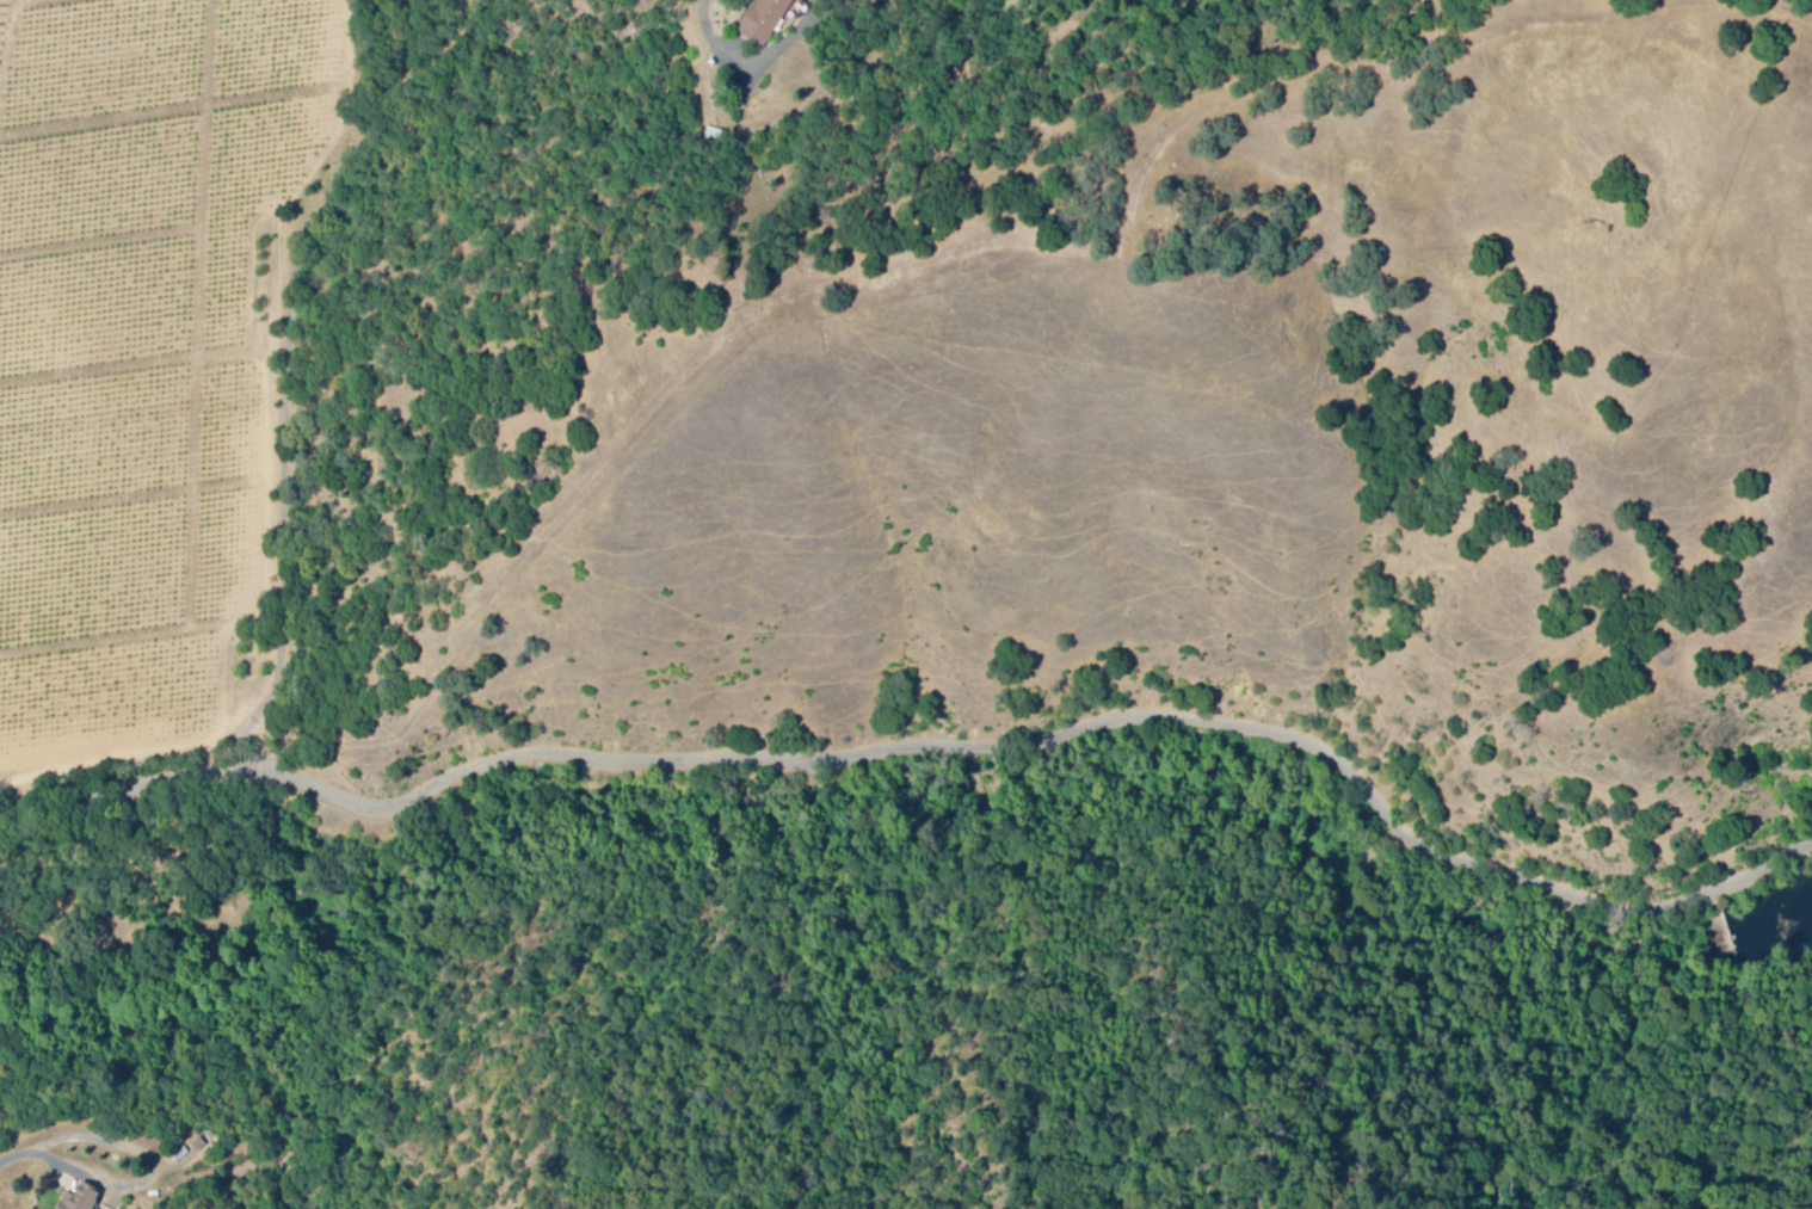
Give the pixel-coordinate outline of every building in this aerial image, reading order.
[(795,0),(762,0),(742,36),(767,50),(795,0)] [(103,1194),(83,1185),(77,1199),(68,1194),(60,1208),(96,1208),(103,1194)]
